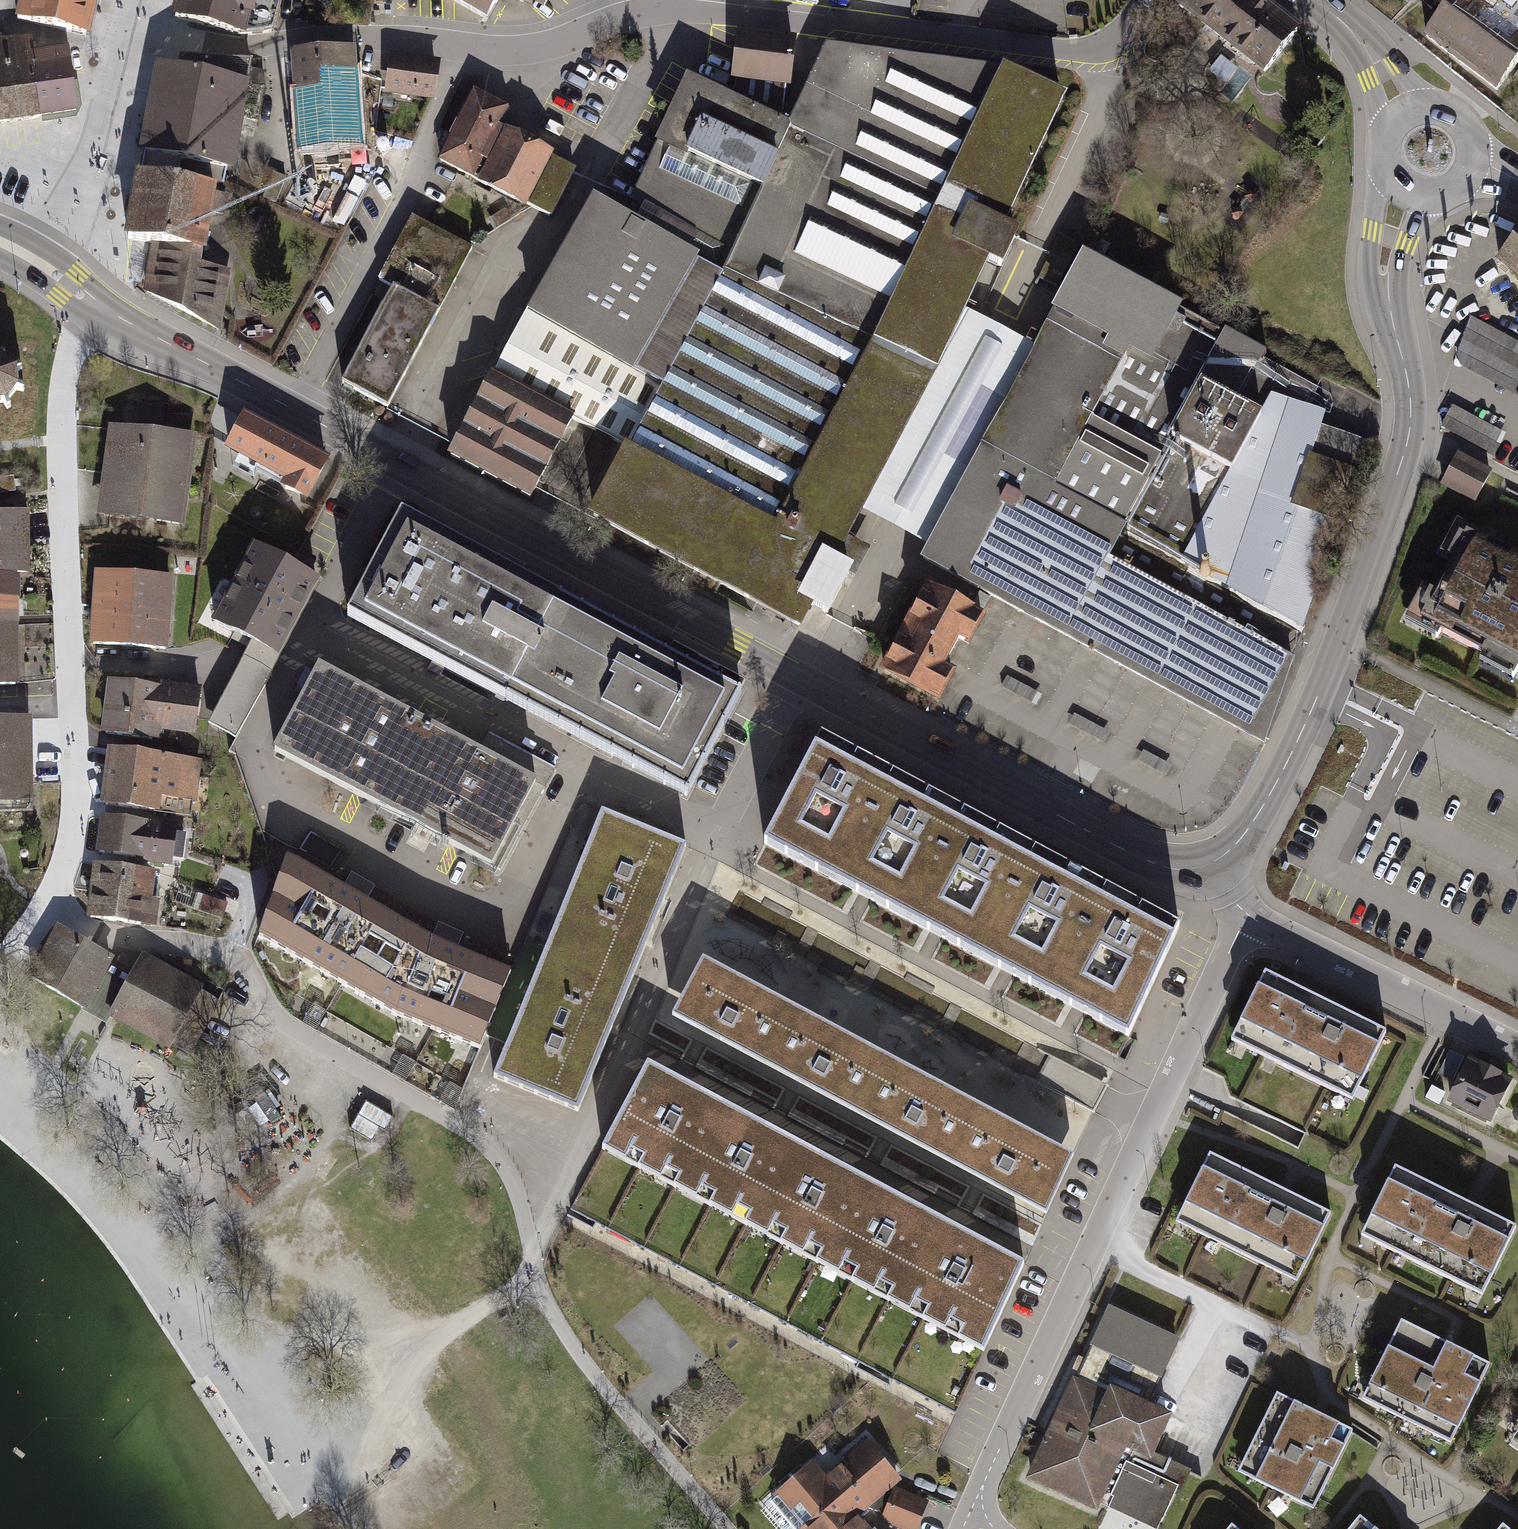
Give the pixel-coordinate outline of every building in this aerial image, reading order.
[(20,23),(90,39),(99,0),(26,0),(20,23)] [(174,14),(246,32),(271,30),(279,0),(178,0),(174,14)] [(473,18),(484,0),(442,0),(473,18)] [(532,12),(540,0),(512,0),(532,12)] [(1258,0),(1182,0),(1179,4),(1266,73),(1299,32),(1258,0)] [(1431,9),(1438,1),(1447,8),(1454,0),(1419,0),(1431,9)] [(1426,36),(1497,89),(1517,62),(1517,0),(1454,0),(1447,8),(1426,36)] [(791,37),(739,31),(733,75),(786,82),(791,37)] [(37,73),(36,58),(33,39),(0,44),(0,79),(37,73)] [(723,276),(590,198),(448,451),(799,623),(856,512),(933,367),(960,310),(986,257),(998,264),(1016,228),(1002,221),(1061,101),(995,68),(818,45),(781,125),(695,82),(638,196),(735,250),(723,276)] [(353,49),(295,53),(299,114),(302,114),(305,150),(352,147),(348,71),(354,71),(353,49)] [(69,53),(36,58),(37,73),(42,126),(80,120),(72,72),(69,53)] [(180,71),(163,67),(141,166),(223,183),(237,119),(255,123),(263,87),(247,83),(251,63),(182,60),(180,71)] [(440,67),(394,60),(389,95),(435,102),(440,67)] [(37,73),(0,79),(0,132),(42,126),(37,73)] [(525,203),(550,155),(552,151),(497,122),(506,105),(472,87),(434,160),(523,206),(525,203)] [(550,155),(525,203),(550,216),(575,167),(550,155)] [(213,190),(139,179),(129,237),(155,241),(148,289),(219,326),(228,270),(196,265),(199,252),(202,253),(209,212),(221,214),(225,197),(212,195),(213,190)] [(380,414),(470,249),(409,216),(371,286),(381,291),(328,386),(380,414)] [(1488,261),(1517,286),(1517,226),(1488,261)] [(913,563),(1255,747),(1290,659),(1361,444),(1315,428),(1319,416),(1278,400),(1284,385),(1249,368),(1254,360),(1218,335),(1172,313),(1174,308),(1077,254),(1081,247),(1062,234),(1040,277),(1064,289),(1034,349),(990,325),(960,310),(933,367),(856,512),(892,531),(921,547),(913,563)] [(1517,398),(1517,344),(1470,319),(1455,356),(1460,367),(1517,398)] [(3,403),(6,409),(11,407),(8,399),(16,390),(23,392),(24,386),(17,384),(16,373),(22,369),(19,364),(15,367),(3,357),(5,353),(2,351),(0,354),(0,403),(3,403)] [(1438,431),(1492,459),(1504,437),(1450,408),(1438,431)] [(326,459),(246,416),(228,449),(289,482),(286,487),(305,498),(326,459)] [(191,439),(115,430),(105,513),(181,522),(191,439)] [(1488,472),(1454,455),(1439,485),(1473,503),(1488,472)] [(668,652),(398,511),(344,614),(685,793),(745,679),(673,641),(668,652)] [(14,573),(26,573),(25,512),(0,513),(0,574),(14,573)] [(1402,626),(1440,645),(1444,637),(1476,654),(1472,661),(1517,684),(1517,558),(1487,542),(1485,546),(1450,528),(1432,563),(1442,568),(1430,593),(1422,589),(1402,626)] [(255,550),(217,621),(252,640),(278,653),(316,582),(255,550)] [(0,574),(0,598),(15,598),(14,573),(0,574)] [(169,579),(99,574),(94,643),(164,648),(169,579)] [(980,613),(921,585),(911,607),(907,605),(891,639),(887,638),(871,673),(937,705),(952,673),(943,669),(954,646),(963,650),(980,613)] [(15,621),(15,598),(0,598),(0,622),(15,621)] [(16,652),(15,621),(0,622),(0,652),(16,652)] [(212,717),(239,731),(278,653),(252,640),(212,717)] [(0,652),(0,684),(16,683),(16,652),(0,652)] [(535,784),(318,668),(274,752),(491,867),(535,784)] [(199,694),(112,683),(106,734),(160,740),(161,730),(194,734),(199,694)] [(30,765),(29,723),(0,723),(0,766),(30,765)] [(763,837),(835,875),(891,770),(819,732),(763,837)] [(201,763),(112,751),(105,805),(190,816),(192,801),(196,802),(201,763)] [(30,765),(0,766),(0,815),(31,814),(30,765)] [(835,875),(907,913),(963,808),(891,770),(835,875)] [(907,913),(979,951),(1034,846),(963,808),(907,913)] [(600,811),(546,942),(629,976),(683,845),(600,811)] [(175,827),(103,818),(99,853),(146,859),(146,862),(171,864),(172,858),(182,859),(184,836),(175,834),(175,827)] [(979,951),(1051,989),(1106,884),(1034,846),(979,951)] [(432,942),(286,857),(259,936),(396,1016),(480,1048),(511,974),(432,942)] [(91,863),(87,890),(149,898),(153,872),(91,863)] [(354,874),(347,891),(371,901),(378,885),(354,874)] [(1051,989),(1123,1027),(1178,922),(1106,884),(1051,989)] [(156,899),(149,898),(87,890),(84,916),(152,926),(156,899)] [(231,904),(205,895),(200,910),(225,919),(231,904)] [(199,987),(139,953),(128,973),(110,963),(114,958),(55,925),(26,976),(92,1014),(97,1005),(167,1045),(184,1015),(204,1026),(217,1003),(197,991),(199,987)] [(546,942),(492,1072),(575,1107),(629,976),(546,942)] [(671,1016),(764,1065),(793,1009),(701,961),(671,1016)] [(1288,983),(1265,971),(1232,1039),(1262,1054),(1327,1086),(1352,1099),(1386,1031),(1288,983)] [(764,1065),(858,1113),(886,1058),(793,1009),(764,1065)] [(1464,1056),(1449,1050),(1439,1074),(1454,1081),(1464,1056)] [(1513,1078),(1469,1057),(1448,1103),(1492,1123),(1513,1078)] [(858,1113),(952,1161),(980,1106),(886,1058),(858,1113)] [(643,1065),(599,1146),(603,1148),(639,1167),(674,1186),(718,1105),(643,1065)] [(300,1131),(277,1100),(250,1120),(273,1151),(300,1131)] [(391,1116),(366,1100),(349,1127),(369,1140),(378,1127),(382,1130),(391,1116)] [(718,1105),(674,1186),(711,1205),(746,1224),(790,1143),(718,1105)] [(952,1161),(1045,1210),(1073,1154),(980,1106),(952,1161)] [(790,1143),(746,1224),(782,1243),(816,1261),(859,1180),(790,1143)] [(1286,1190),(1210,1152),(1176,1220),(1206,1235),(1266,1265),(1297,1281),(1331,1213),(1286,1190)] [(1396,1167),(1362,1234),(1393,1250),(1451,1278),(1485,1295),(1517,1229),(1517,1227),(1470,1204),(1396,1167)] [(859,1180),(816,1261),(852,1280),(887,1299),(931,1218),(859,1180)] [(931,1218),(887,1299),(924,1318),(979,1348),(1023,1267),(931,1218)] [(1171,1414),(1148,1403),(1178,1338),(1109,1306),(1076,1378),(1069,1374),(1020,1480),(1094,1515),(1098,1506),(1148,1528),(1155,1528),(1173,1488),(1179,1491),(1189,1470),(1153,1454),(1171,1414)] [(1450,1344),(1404,1321),(1364,1398),(1450,1442),(1490,1365),(1450,1344)] [(1317,1413),(1277,1394),(1239,1472),(1271,1488),(1316,1509),(1354,1430),(1317,1413)] [(809,1463),(768,1498),(795,1528),(867,1528),(862,1524),(871,1515),(904,1528),(915,1528),(928,1502),(899,1490),(905,1485),(869,1444),(826,1481),(809,1463)] [(1361,1516),(1351,1528),(1377,1528),(1361,1516)]
